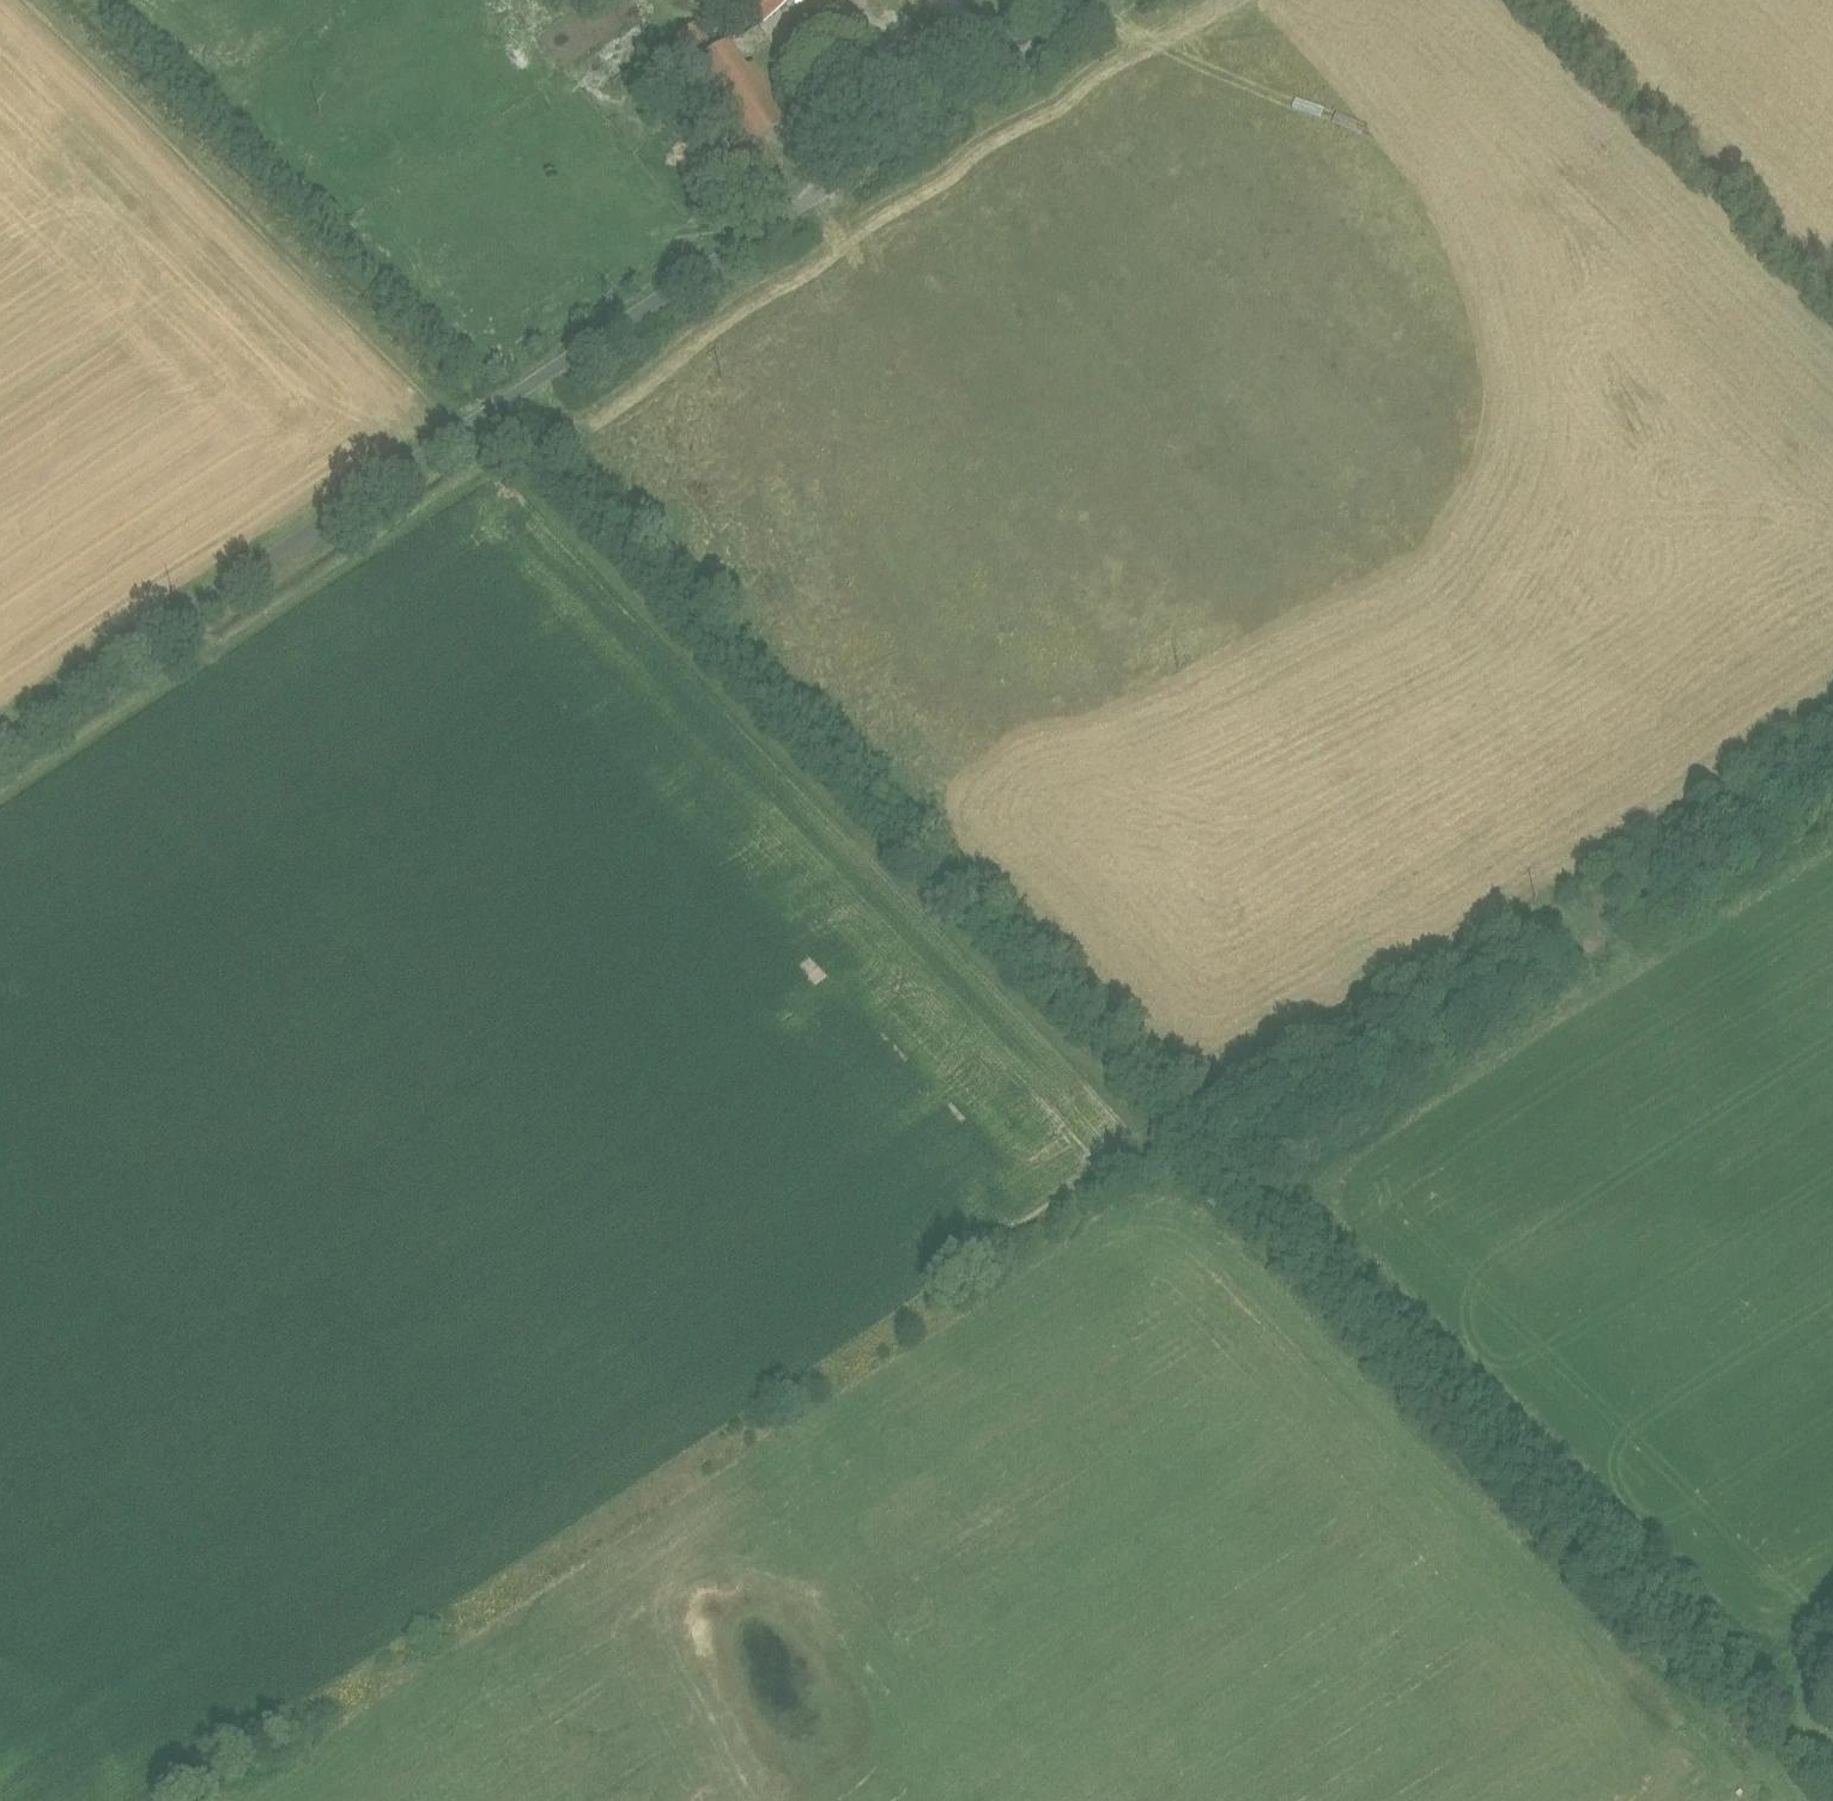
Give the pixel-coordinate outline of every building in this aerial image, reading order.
[(762,18),(790,0),(751,0),(762,18)] [(686,68),(758,170),(802,139),(751,67),(739,76),(718,46),(686,68)]
